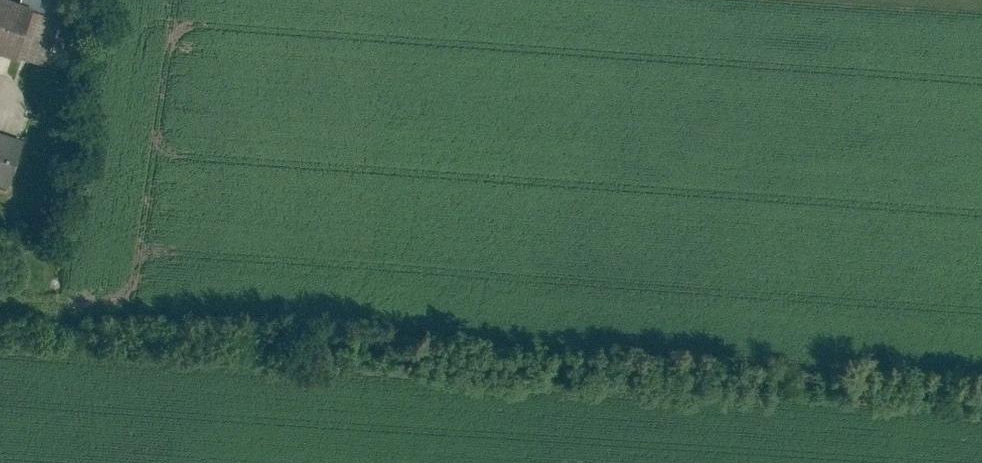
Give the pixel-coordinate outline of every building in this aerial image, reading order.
[(46,69),(68,0),(0,0),(0,54),(46,69)] [(0,133),(0,184),(7,186),(23,141),(0,133)]
